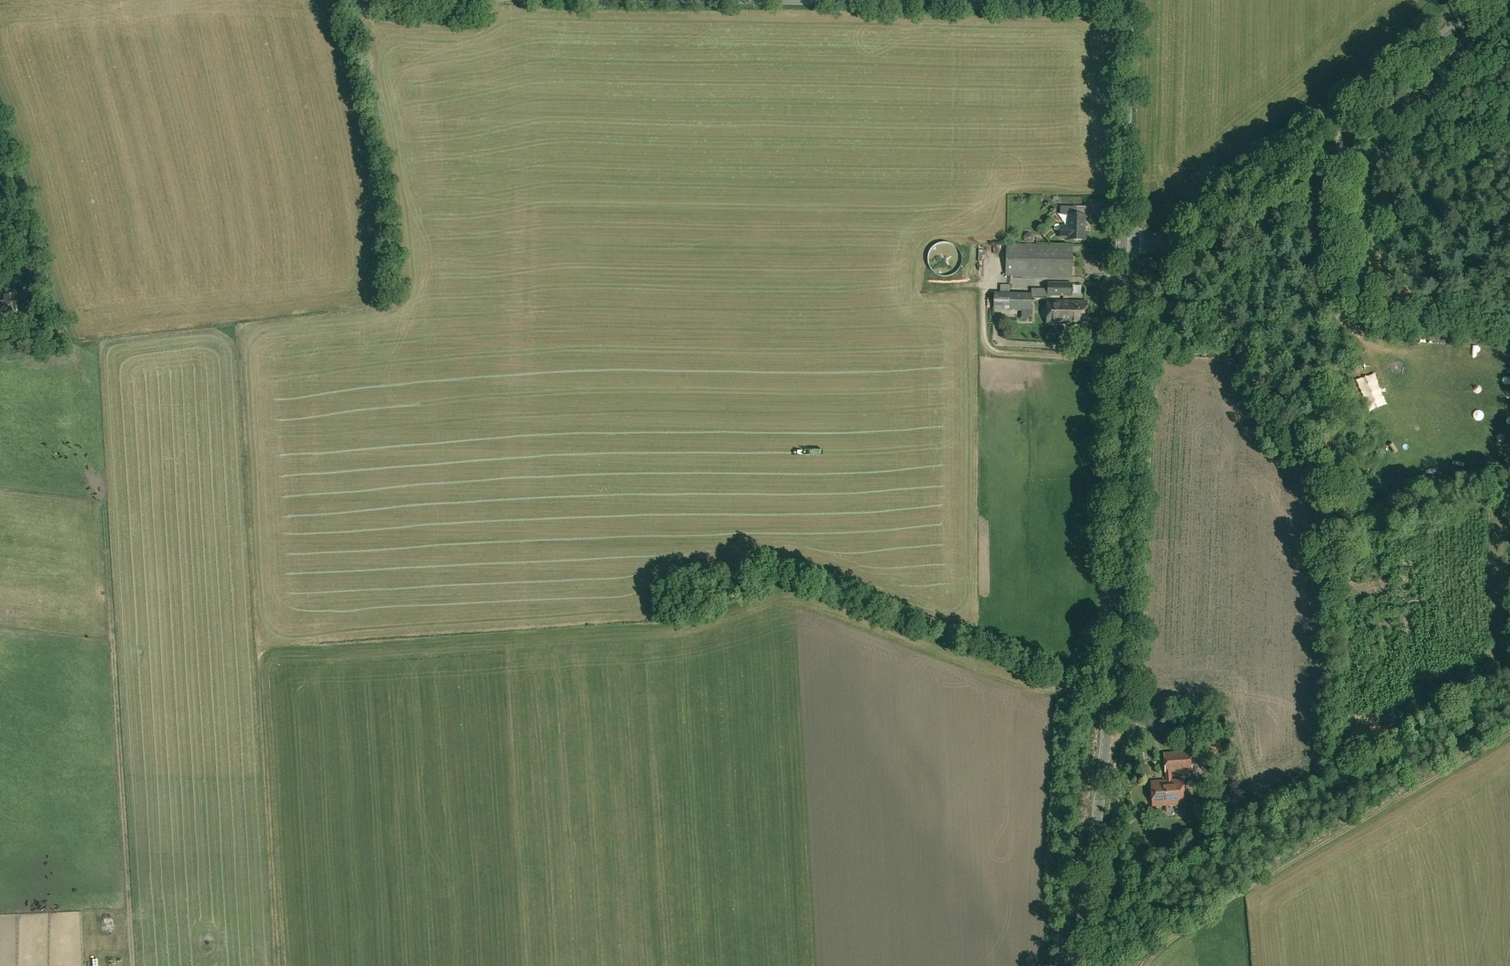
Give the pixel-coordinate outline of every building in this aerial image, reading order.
[(1069,215),(1069,227),(1062,227),(1061,239),(1069,239),(1069,240),(1085,240),(1085,208),(1061,208),(1060,215),(1069,215)] [(1006,243),(1005,275),(1072,277),(1073,245),(1006,243)] [(1048,283),(1048,289),(1048,296),(1072,296),(1072,283),(1048,283)] [(1000,293),(1010,293),(1010,285),(1000,285),(1000,293)] [(1032,297),(1032,293),(1031,293),(1010,293),(1009,310),(1032,310),(1032,297)] [(4,312),(3,316),(13,317),(14,307),(15,307),(15,303),(14,303),(14,297),(4,296),(4,302),(0,302),(0,312),(4,312)] [(1088,301),(1048,301),(1048,323),(1088,323),(1088,301)] [(39,329),(30,329),(31,346),(41,347),(39,329)] [(1385,433),(1387,440),(1396,438),(1394,431),(1385,433)] [(1171,772),(1192,771),(1190,750),(1165,752),(1167,780),(1151,781),(1152,805),(1184,803),(1182,779),(1172,780),(1171,772)]
